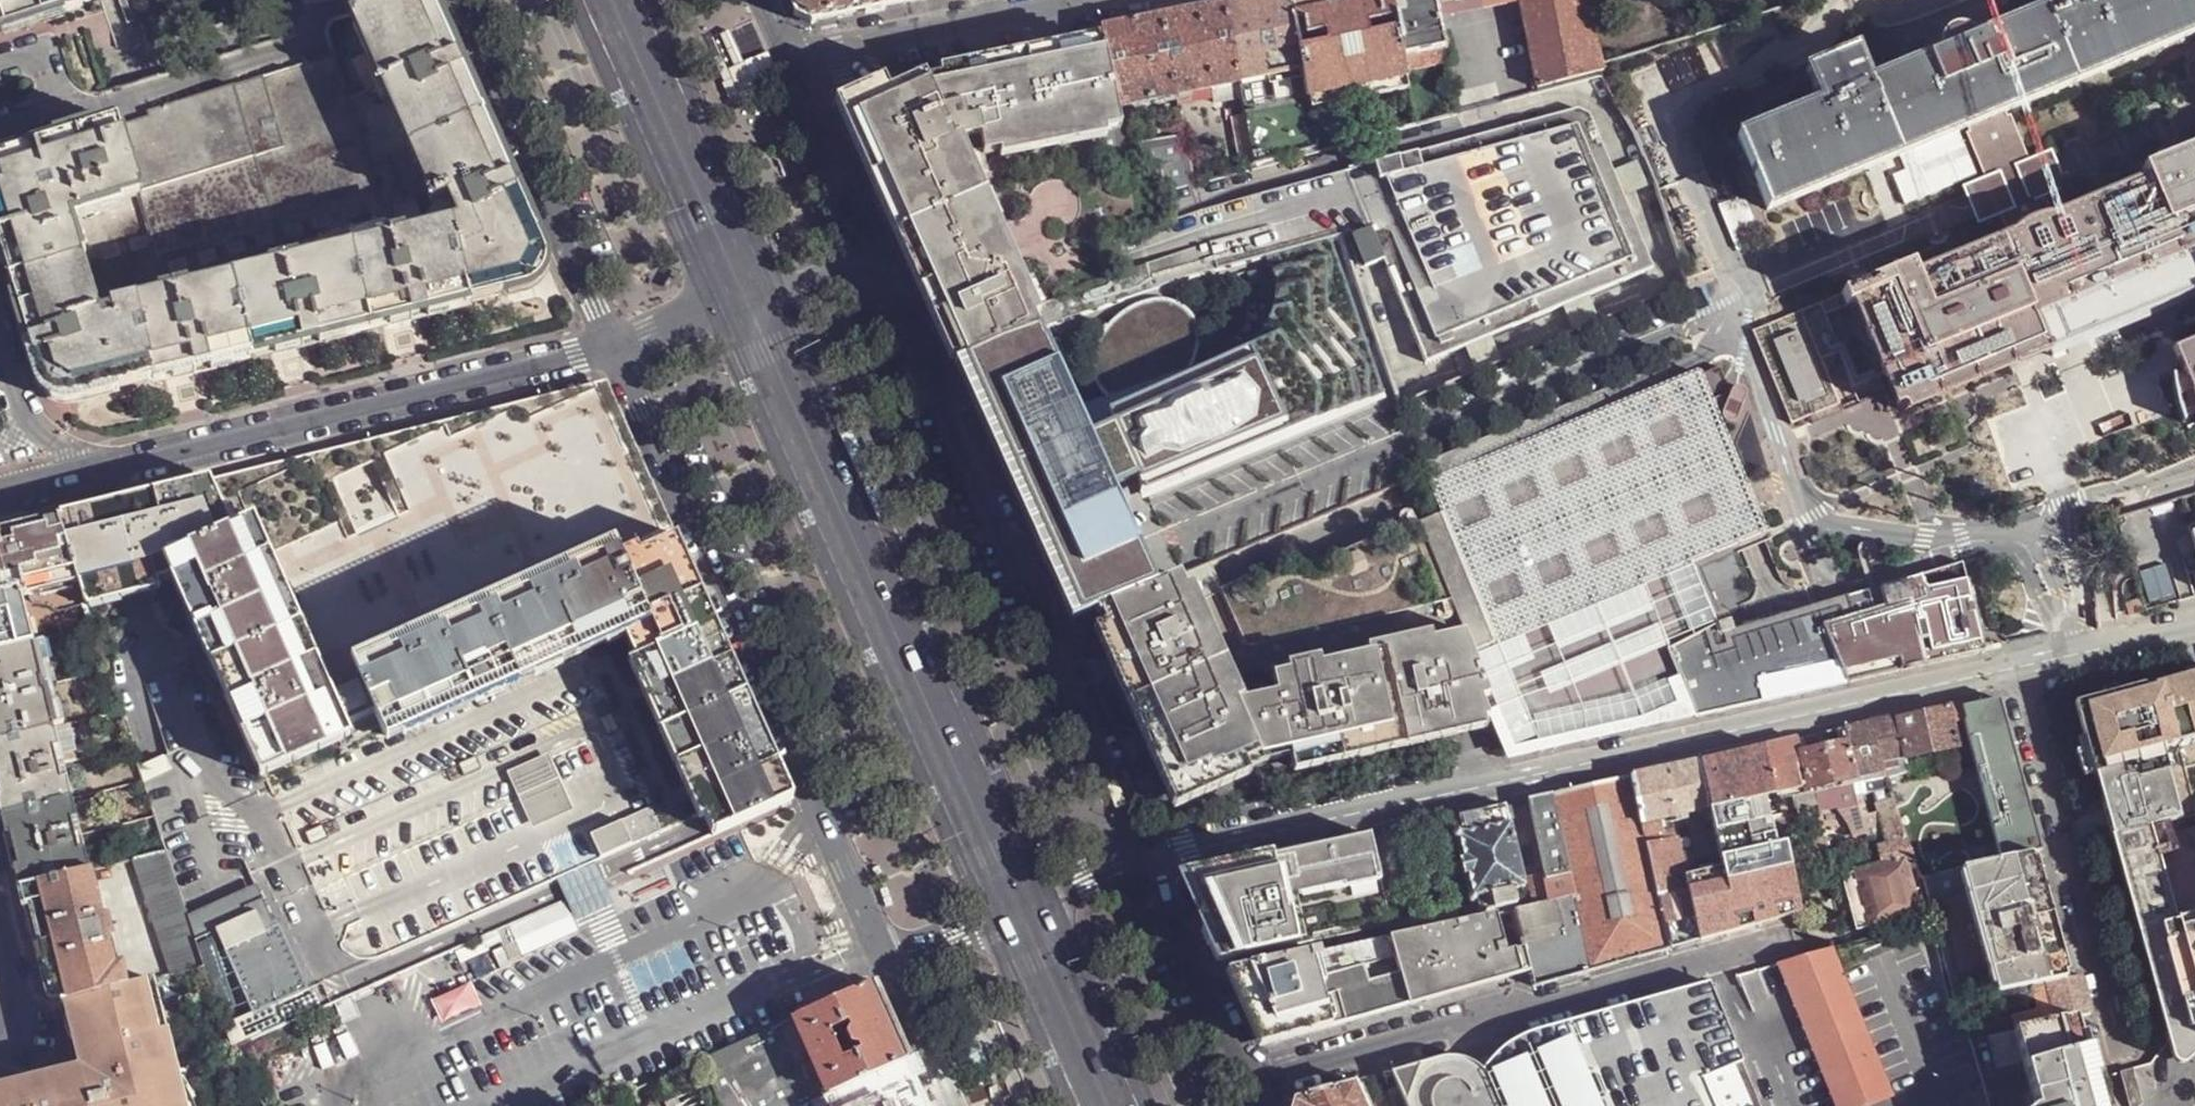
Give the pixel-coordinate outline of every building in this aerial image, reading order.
[(83,7),(81,0),(0,0),(0,33),(83,7)] [(468,302),(524,288),(531,285),(539,278),(544,268),(545,256),(513,185),(473,95),(454,52),(430,0),(402,0),(351,16),(427,190),(441,185),(458,222),(448,227),(468,302)] [(814,20),(910,0),(792,0),(797,11),(814,20)] [(1236,82),(1300,69),(1287,0),(1228,0),(1222,1),(1236,82)] [(1300,69),(1305,96),(1354,86),(1403,76),(1402,73),(1398,53),(1389,0),(1287,0),(1300,69)] [(1398,53),(1439,45),(1434,18),(1431,2),(1431,0),(1389,0),(1398,53)] [(1431,2),(1434,18),(1517,1),(1517,0),(1439,0),(1431,2)] [(1596,70),(1599,69),(1598,63),(1580,0),(1517,0),(1517,1),(1534,86),(1596,70)] [(2190,0),(2035,0),(2040,12),(1976,40),(1974,28),(1954,12),(1930,22),(1923,48),(1930,58),(1866,85),(1853,54),(1804,74),(1818,105),(1736,140),(1767,212),(1962,130),(2194,34),(2194,11),(2190,0)] [(1236,82),(1222,1),(1158,14),(1175,95),(1210,87),(1236,82)] [(1175,95),(1158,14),(1101,26),(1103,38),(1104,41),(1117,106),(1175,95)] [(329,26),(327,33),(334,54),(375,189),(382,210),(427,190),(351,16),(336,20),(334,22),(329,26)] [(119,122),(120,128),(149,118),(148,113),(263,77),(334,54),(327,33),(324,24),(295,33),(109,91),(119,122)] [(1962,130),(2007,237),(2194,160),(2194,97),(2194,96),(2194,94),(2194,34),(1962,130)] [(909,252),(957,362),(961,360),(996,343),(1037,330),(1036,327),(959,156),(1101,128),(1121,124),(1117,106),(1104,41),(928,77),(923,75),(890,91),(887,93),(885,89),(845,109),(909,252)] [(1439,45),(1398,53),(1402,73),(1442,64),(1439,45)] [(140,193),(139,194),(158,255),(375,189),(334,54),(263,77),(285,148),(140,193)] [(1305,96),(1300,69),(1236,82),(1239,96),(1251,163),(1314,146),(1308,106),(1305,96)] [(1405,87),(1403,76),(1354,86),(1356,96),(1405,87)] [(149,118),(120,128),(140,193),(285,148),(263,77),(148,113),(149,118)] [(890,91),(886,79),(870,85),(838,100),(842,110),(845,109),(885,89),(887,93),(890,91)] [(1210,87),(1213,101),(1239,96),(1236,82),(1210,87)] [(1305,96),(1308,106),(1356,96),(1354,86),(1305,96)] [(1161,160),(1127,166),(1151,289),(1191,274),(1212,270),(1265,255),(1331,238),(1341,235),(1367,229),(1423,365),(1514,329),(1527,324),(1653,271),(1589,115),(1577,109),(1173,221),(1161,160)] [(9,281),(82,258),(69,215),(139,194),(140,193),(120,128),(119,122),(0,158),(0,252),(9,281)] [(1151,289),(1127,166),(1109,169),(1101,128),(959,156),(1036,327),(1114,302),(1151,289)] [(2007,237),(1914,276),(1911,267),(1751,334),(1791,426),(1839,405),(1820,361),(1839,354),(1854,388),(1885,376),(1899,408),(1904,410),(2049,351),(2043,336),(2076,323),(2074,318),(2188,270),(2180,251),(2194,245),(2194,160),(2007,237)] [(385,222),(391,241),(448,227),(458,222),(441,185),(427,190),(382,210),(385,222)] [(69,215),(82,258),(98,307),(229,268),(385,222),(382,210),(375,189),(158,255),(139,194),(69,215)] [(229,268),(232,279),(391,241),(385,222),(229,268)] [(232,279),(251,355),(368,327),(364,314),(383,309),(386,322),(468,302),(448,227),(391,241),(232,279)] [(1088,436),(1037,330),(996,343),(961,360),(1006,459),(1048,554),(1062,586),(1077,618),(1101,608),(1160,583),(1128,520),(1112,489),(1140,476),(1148,491),(1380,382),(1331,238),(1265,255),(1269,265),(1272,275),(1274,284),(1273,296),(1271,306),(1268,318),(1262,327),(1254,338),(1248,343),(1241,349),(1180,377),(1188,367),(1194,355),(1197,341),(1196,326),(1194,319),(1189,310),(1181,303),(1175,301),(1166,297),(1158,305),(1148,298),(1141,299),(1129,304),(1117,313),(1111,318),(1105,326),(1099,333),(1094,345),(1091,357),(1091,372),(1095,384),(1103,393),(1116,400),(1128,402),(1108,411),(1113,423),(1088,436)] [(61,400),(72,401),(251,355),(232,279),(115,308),(119,323),(103,326),(98,307),(82,258),(9,281),(41,383),(43,388),(51,396),(61,400)] [(115,308),(232,279),(229,268),(98,307),(103,326),(119,323),(115,308)] [(364,314),(368,327),(386,322),(383,309),(364,314)] [(1530,330),(1527,324),(1514,329),(1517,335),(1530,330)] [(2175,349),(2194,397),(2194,341),(2175,349)] [(1721,638),(1691,564),(1765,533),(1718,419),(1713,409),(1698,372),(1576,424),(1432,483),(1442,513),(1419,523),(1489,695),(1482,697),(1489,714),(1489,717),(1498,714),(1511,751),(1540,744),(1541,751),(1696,716),(1670,653),(1721,638)] [(297,620),(328,691),(360,677),(357,667),(621,549),(673,527),(655,486),(611,386),(609,381),(365,440),(386,485),(400,517),(358,527),(323,451),(212,479),(233,525),(251,517),(283,590),(297,620)] [(1713,409),(1718,419),(1724,416),(1725,421),(1729,424),(1735,423),(1738,419),(1745,397),(1745,392),(1741,388),(1736,387),(1731,391),(1727,403),(1713,409)] [(250,728),(266,763),(345,728),(344,725),(328,691),(297,620),(283,590),(251,517),(233,525),(212,479),(133,498),(97,506),(57,516),(79,582),(85,601),(120,592),(157,583),(181,578),(186,587),(187,589),(203,624),(204,627),(217,656),(218,658),(233,691),(234,693),(249,726),(250,728)] [(33,641),(43,639),(94,626),(85,601),(79,582),(57,516),(0,530),(0,650),(33,641)] [(1489,695),(1419,523),(1390,536),(1388,532),(1309,564),(1303,550),(1224,584),(1199,595),(1244,697),(1238,699),(1193,597),(1182,574),(1176,577),(1160,583),(1101,608),(1106,620),(1183,789),(1247,761),(1263,755),(1292,748),(1292,753),(1294,758),(1485,715),(1489,714),(1482,697),(1489,695)] [(704,811),(713,833),(782,802),(783,801),(791,798),(793,797),(783,775),(694,573),(673,527),(621,549),(647,610),(618,623),(620,629),(704,811)] [(376,711),(386,735),(620,629),(618,623),(647,610),(621,549),(357,667),(360,677),(328,691),(344,725),(376,711)] [(1224,584),(1214,560),(1182,574),(1193,597),(1199,595),(1224,584)] [(1963,564),(1815,609),(1721,638),(1670,653),(1696,716),(1983,652),(1963,564)] [(205,963),(232,1047),(403,971),(394,949),(604,855),(593,832),(653,805),(663,829),(704,811),(620,629),(386,735),(376,711),(344,725),(345,728),(266,763),(250,728),(249,726),(234,693),(233,691),(218,658),(217,656),(204,627),(203,624),(187,589),(186,587),(181,578),(157,583),(120,592),(85,601),(94,626),(121,710),(141,768),(144,780),(168,848),(205,963)] [(1193,597),(1238,699),(1244,697),(1199,595),(1193,597)] [(1183,789),(1106,620),(1097,626),(1136,714),(1177,804),(1187,799),(1183,789)] [(55,727),(64,725),(58,702),(54,703),(43,663),(48,661),(43,639),(33,641),(0,650),(0,741),(55,727)] [(2145,688),(2147,697),(2133,701),(2132,696),(2122,691),(2075,704),(2095,779),(2118,861),(2194,843),(2194,674),(2145,688)] [(2147,697),(2145,688),(2144,685),(2122,691),(2132,696),(2133,701),(2147,697)] [(2025,856),(2042,853),(1998,699),(1961,707),(1964,717),(1999,861),(2025,856)] [(1961,707),(1960,702),(1868,723),(1884,770),(1889,786),(1908,781),(1904,762),(1965,747),(1959,726),(1953,727),(1951,720),(1964,717),(1961,707)] [(1488,725),(1485,715),(1294,758),(1296,768),(1488,725)] [(1884,770),(1868,723),(1841,729),(1844,740),(1829,743),(1826,732),(1797,739),(1808,786),(1802,787),(1804,793),(1814,790),(1817,805),(1819,810),(1857,802),(1851,777),(1884,770)] [(2,814),(72,798),(68,778),(62,778),(55,749),(60,748),(55,727),(0,741),(0,786),(2,794),(0,795),(0,806),(2,814)] [(1841,729),(1826,732),(1829,743),(1844,740),(1841,729)] [(1762,747),(1774,794),(1787,791),(1802,787),(1808,786),(1797,739),(1762,747)] [(1762,747),(1698,762),(1708,807),(1669,816),(1697,939),(1801,910),(1777,810),(1774,794),(1762,747)] [(55,749),(62,778),(68,778),(60,748),(55,749)] [(1265,760),(1292,753),(1292,748),(1263,755),(1247,761),(1250,767),(1264,760),(1265,760)] [(1183,789),(1187,799),(1250,772),(1250,767),(1247,761),(1183,789)] [(1708,807),(1698,762),(1631,777),(1641,822),(1669,816),(1708,807)] [(1534,985),(1669,948),(1641,822),(1631,777),(1553,793),(1576,894),(1552,900),(1534,904),(1515,908),(1530,969),(1534,985)] [(1793,800),(1794,805),(1795,809),(1817,805),(1814,790),(1804,793),(1802,787),(1787,791),(1789,801),(1793,800)] [(1774,794),(1777,810),(1794,805),(1793,800),(1789,801),(1787,791),(1774,794)] [(1576,894),(1553,793),(1529,799),(1546,870),(1552,900),(1576,894)] [(15,867),(20,887),(91,868),(85,847),(80,849),(72,819),(78,818),(72,798),(2,814),(7,836),(11,835),(19,866),(15,867)] [(593,832),(604,855),(663,829),(653,805),(593,832)] [(1524,886),(1506,805),(1457,815),(1461,833),(1456,834),(1471,897),(1476,897),(1480,910),(1517,902),(1514,888),(1524,886)] [(1883,847),(1907,842),(1895,805),(1873,810),(1883,847)] [(1669,948),(1697,939),(1669,816),(1641,822),(1669,948)] [(72,819),(80,849),(85,847),(78,818),(72,819)] [(1370,834),(1184,875),(1202,917),(1224,964),(1391,925),(1370,834)] [(1817,840),(1804,843),(1807,855),(1820,852),(1820,850),(1817,840)] [(1903,860),(1913,858),(1907,842),(1883,847),(1878,849),(1883,865),(1903,860)] [(2185,1063),(2194,1054),(2194,843),(2118,861),(2170,1049),(2173,1059),(2175,1062),(2177,1063),(2179,1064),(2181,1064),(2185,1063)] [(133,857),(171,972),(205,963),(168,848),(133,857)] [(2030,987),(2060,980),(2058,973),(2027,862),(2025,856),(1999,861),(1922,876),(1944,959),(1956,999),(2030,987)] [(1919,913),(1903,860),(1883,865),(1856,871),(1857,872),(1870,924),(1870,925),(1919,913)] [(2027,862),(2058,973),(2061,972),(2030,860),(2027,862)] [(59,985),(63,1003),(65,1002),(75,999),(127,985),(122,963),(114,966),(106,936),(111,935),(107,917),(102,918),(91,868),(20,887),(25,906),(31,905),(51,986),(59,985)] [(1534,904),(1552,900),(1546,870),(1528,875),(1534,904)] [(1870,924),(1857,872),(1846,874),(1859,926),(1870,924)] [(628,899),(620,884),(605,891),(613,905),(628,899)] [(564,899),(556,903),(567,926),(583,919),(575,902),(568,905),(564,899)] [(1445,994),(1530,969),(1515,908),(1394,935),(1229,974),(1246,1012),(1254,1031),(1278,1042),(1378,1013),(1410,1004),(1445,994)] [(1831,947),(1830,946),(1812,952),(1775,961),(1802,1028),(1827,1089),(1834,1105),(1863,1105),(1890,1095),(1831,947)] [(166,973),(145,979),(178,1105),(192,1105),(183,1071),(191,1068),(166,973)] [(2075,1016),(2092,1012),(2082,976),(2060,980),(2030,987),(2040,1018),(2033,1019),(2034,1025),(2075,1016)] [(145,979),(127,985),(75,999),(95,1076),(84,1079),(7,1098),(3,1085),(0,1086),(0,1105),(178,1105),(145,979)] [(1707,981),(1634,1002),(1633,1007),(1631,1011),(1628,1014),(1623,1017),(1559,1035),(1546,1041),(1534,1052),(1525,1066),(1526,1070),(1492,1085),(1488,1077),(1483,1070),(1473,1062),(1457,1056),(1440,1057),(1392,1072),(1407,1105),(1758,1105),(1707,981)] [(874,983),(794,1018),(828,1093),(829,1092),(838,1088),(907,1058),(888,1015),(874,983)] [(80,1066),(3,1085),(7,1098),(84,1079),(95,1076),(75,999),(65,1002),(76,1050),(80,1066)] [(1967,1040),(1974,1039),(1976,1037),(1974,1031),(1965,1000),(1955,1002),(1966,1040),(1967,1040)] [(1493,1058),(1483,1070),(1488,1077),(1492,1085),(1526,1070),(1525,1066),(1534,1052),(1546,1041),(1559,1035),(1623,1017),(1628,1014),(1631,1011),(1633,1007),(1634,1002),(1539,1029),(1520,1039),(1505,1047),(1493,1058)] [(2075,1016),(2034,1025),(1983,1036),(1976,1037),(1974,1039),(1993,1105),(2101,1105),(2075,1016)] [(719,1105),(797,1105),(828,1093),(794,1018),(699,1060),(719,1105)] [(1974,1031),(1976,1037),(1983,1036),(1981,1029),(1974,1031)] [(923,1093),(907,1058),(838,1088),(847,1105),(928,1105),(923,1093)] [(1358,1091),(1354,1082),(1294,1100),(1292,1105),(1365,1105),(1358,1091)] [(838,1088),(829,1092),(836,1105),(847,1105),(838,1088)]
